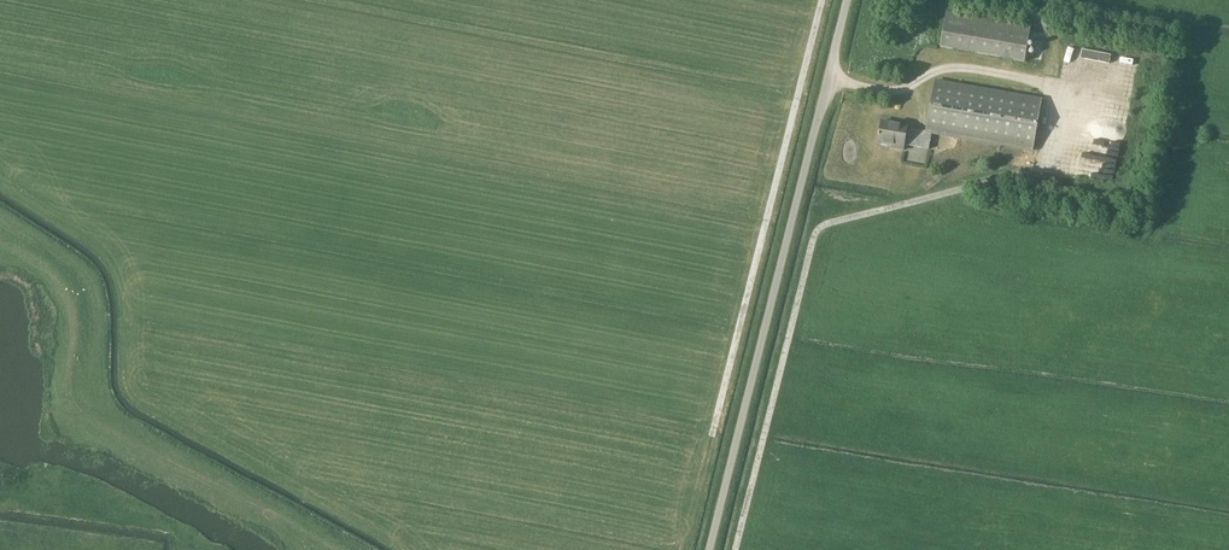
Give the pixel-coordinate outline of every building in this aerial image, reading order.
[(941,48),(1024,62),(1030,26),(947,12),(941,48)] [(1041,100),(936,82),(926,132),(932,133),(1033,151),(1041,100)] [(929,150),(932,133),(926,132),(901,128),(901,125),(882,122),(878,144),(892,147),(892,148),(903,150),(904,145),(929,150)]
